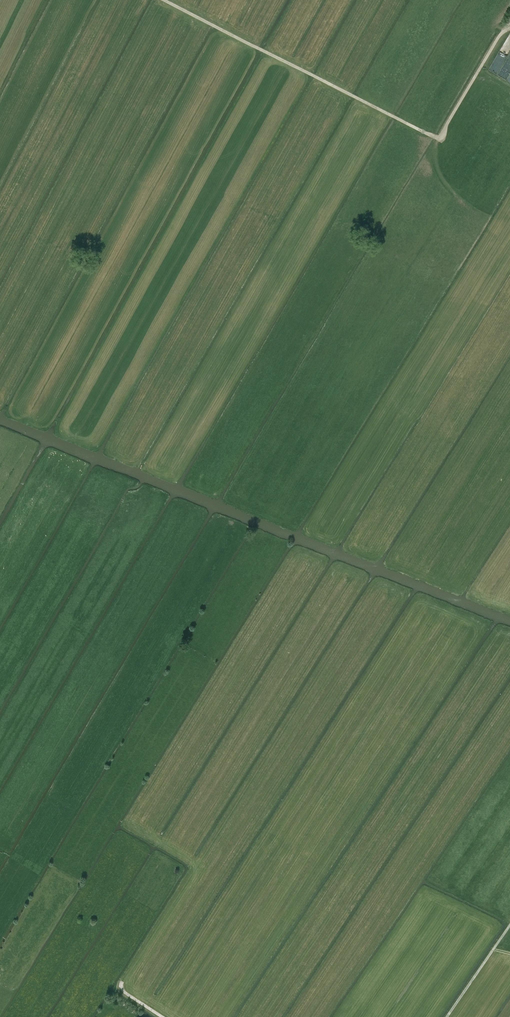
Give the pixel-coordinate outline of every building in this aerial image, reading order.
[(489,70),(509,82),(509,42),(506,40),(489,70)]
